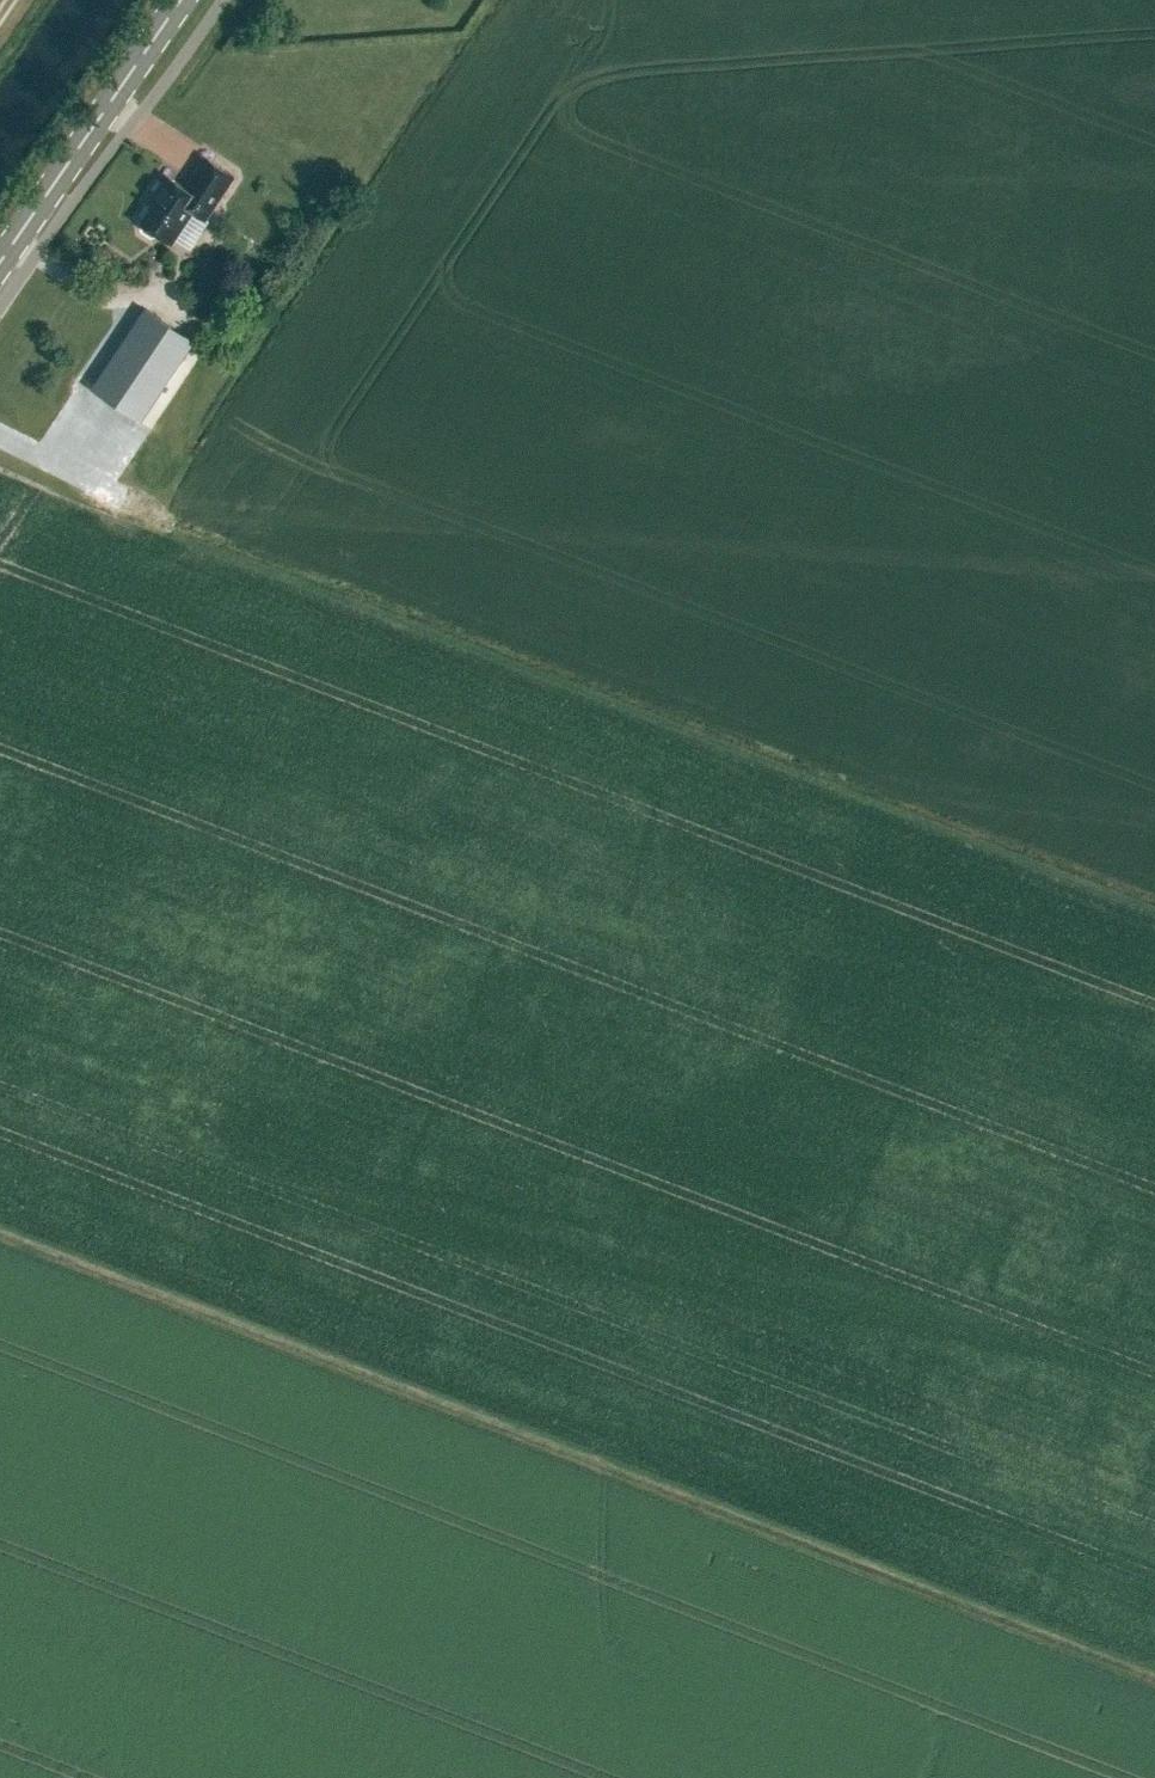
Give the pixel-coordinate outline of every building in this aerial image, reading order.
[(206,218),(235,175),(206,156),(185,186),(167,174),(149,201),(152,203),(141,221),(144,223),(143,229),(153,235),(158,232),(172,242),(194,210),(206,218)] [(142,419),(195,340),(147,308),(93,387),(142,419)]
